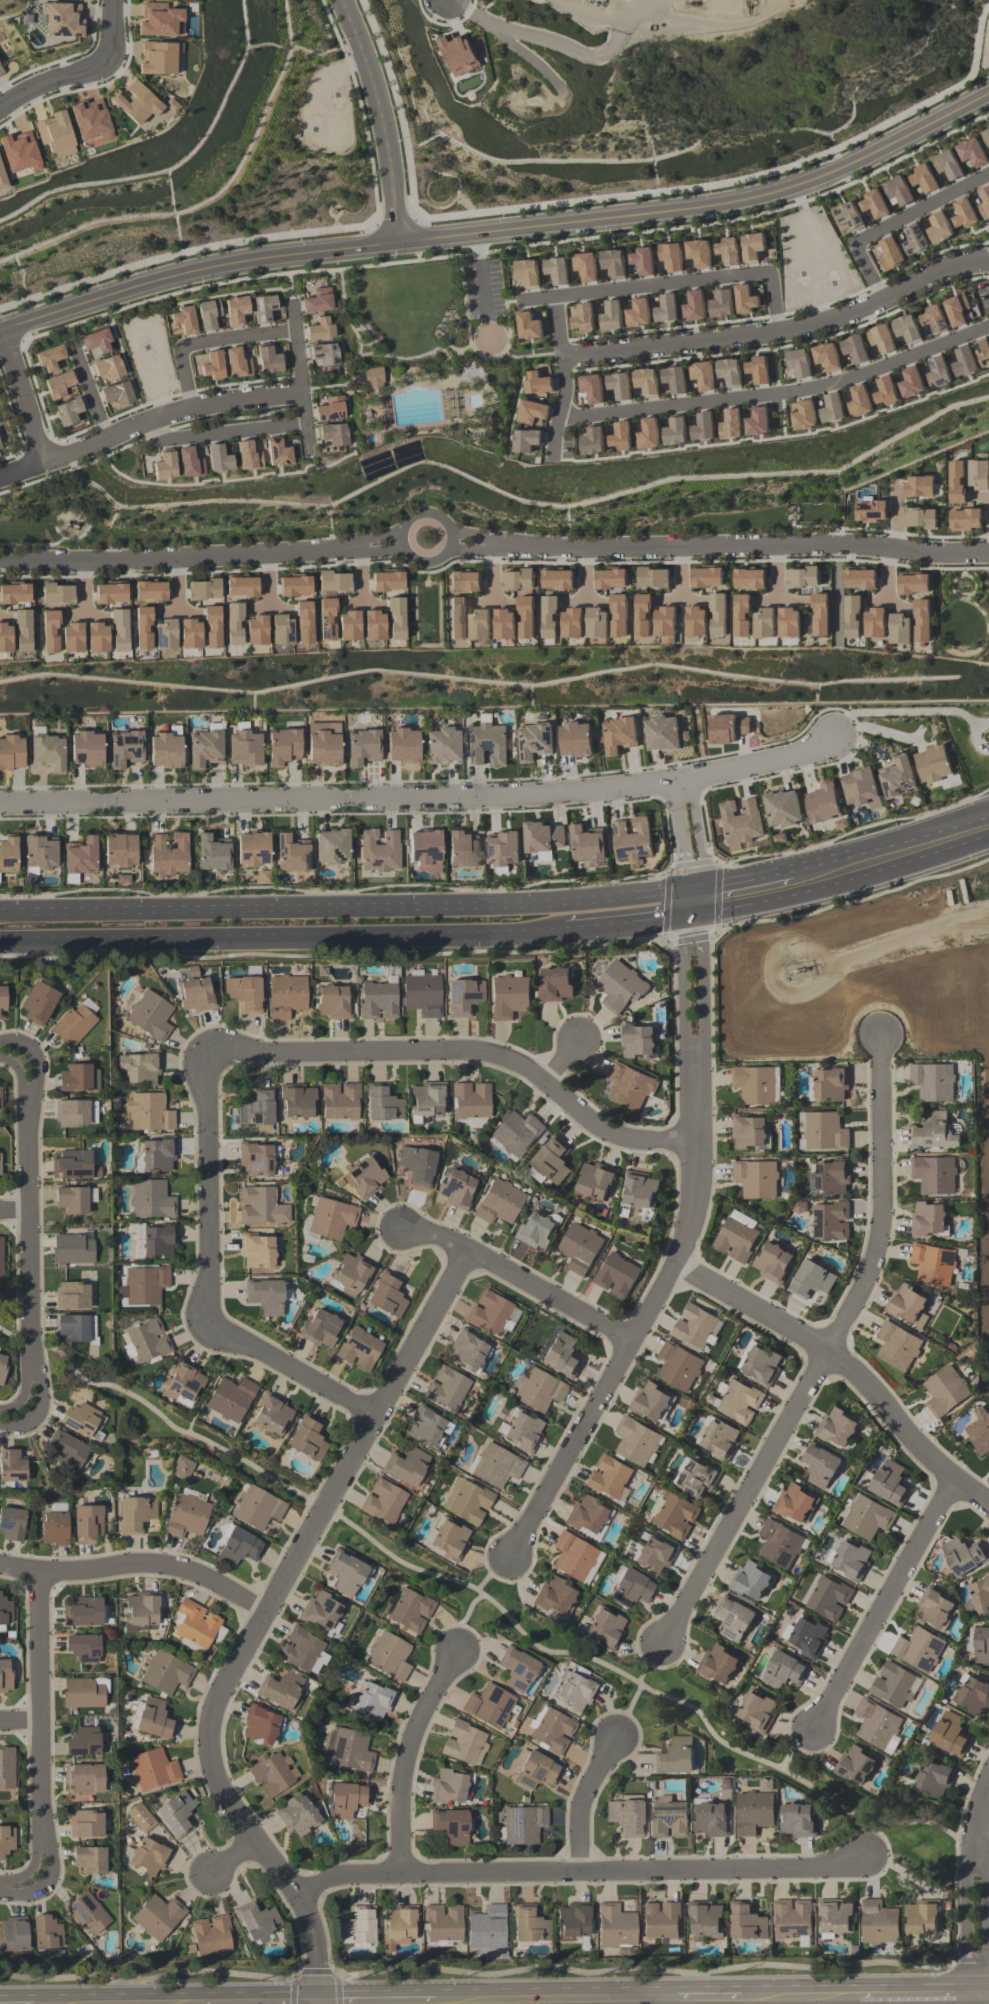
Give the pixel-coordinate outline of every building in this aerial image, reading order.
[(81,37),(82,4),(40,3),(40,13),(46,13),(45,36),(81,37)] [(167,3),(143,3),(142,22),(137,22),(137,35),(183,36),(183,9),(166,9),(167,3)] [(480,66),(465,33),(454,38),(452,33),(437,40),(454,78),(480,66)] [(139,74),(175,74),(175,58),(182,58),(182,43),(142,42),(141,61),(139,61),(139,74)] [(138,125),(149,113),(154,118),(164,107),(133,79),(124,89),(128,93),(124,98),(114,89),(106,97),(138,125)] [(68,107),(80,141),(101,135),(102,140),(113,137),(100,97),(68,107)] [(40,146),(47,144),(51,160),(76,153),(63,109),(51,113),(52,117),(34,123),(40,146)] [(979,133),(987,148),(988,147),(988,128),(979,133)] [(29,129),(0,139),(0,145),(9,173),(30,167),(32,172),(42,169),(29,129)] [(988,163),(976,136),(955,145),(962,162),(971,159),(975,169),(988,163)] [(961,176),(952,149),(930,157),(936,174),(946,170),(949,180),(961,176)] [(915,173),(908,176),(912,187),(921,183),(925,194),(938,188),(927,162),(913,168),(915,173)] [(900,206),(912,201),(902,175),(881,183),(890,205),(899,202),(900,206)] [(978,190),(982,202),(976,205),(982,219),(988,217),(988,185),(978,190)] [(866,199),(858,202),(862,213),(871,209),(875,220),(888,214),(878,188),(863,194),(866,199)] [(964,224),(966,228),(978,222),(966,196),(953,202),(958,214),(951,218),(956,228),(964,224)] [(850,231),(863,225),(851,200),(831,210),(839,226),(846,222),(850,231)] [(927,228),(932,244),(952,238),(944,212),(929,217),(932,227),(927,228)] [(902,244),(908,257),(929,247),(917,222),(904,228),(909,240),(902,244)] [(743,262),(758,262),(757,251),(764,251),(764,233),(742,234),(743,262)] [(877,256),(884,271),(904,261),(892,235),(878,242),(884,253),(877,256)] [(739,265),(736,237),(722,238),(722,243),(714,244),(715,255),(723,254),(724,266),(739,265)] [(708,240),(685,241),(686,259),(695,259),(696,269),(710,268),(708,240)] [(658,262),(666,261),(667,272),(681,271),(680,243),(657,244),(658,262)] [(654,275),(650,247),(635,248),(636,253),(628,254),(629,265),(638,264),(639,277),(654,275)] [(601,269),(609,269),(609,278),(623,277),(622,250),(600,251),(601,269)] [(570,255),(573,276),(581,274),(582,283),(597,281),(593,252),(570,255)] [(544,275),(552,274),(553,286),(568,284),(566,257),(542,260),(544,275)] [(524,288),(538,288),(537,260),(514,260),(514,280),(524,280),(524,288)] [(760,307),(758,295),(750,297),(748,284),(734,286),(738,314),(751,312),(751,308),(760,307)] [(332,311),(331,287),(313,288),(313,298),(302,298),(302,312),(332,311)] [(716,290),(716,300),(708,300),(710,318),(732,315),(729,289),(716,290)] [(688,290),(688,304),(681,304),(682,321),(704,320),(703,290),(688,290)] [(653,307),(654,322),(677,321),(674,293),(660,295),(660,307),(653,307)] [(966,324),(962,311),(969,309),(965,293),(943,300),(952,329),(966,324)] [(278,321),(277,295),(253,296),(254,322),(278,321)] [(225,298),(227,326),(242,325),(242,315),(248,314),(247,297),(225,298)] [(648,326),(647,298),(633,298),(633,309),(625,309),(626,327),(648,326)] [(216,329),(214,316),(220,315),(219,300),(197,302),(200,331),(216,329)] [(622,329),(619,301),(596,304),(598,331),(622,329)] [(571,329),(579,328),(580,333),(594,331),(591,303),(576,304),(577,317),(570,317),(571,329)] [(182,336),(197,333),(191,305),(177,308),(177,312),(168,314),(172,333),(181,332),(182,336)] [(918,312),(923,328),(929,326),(931,335),(947,330),(940,306),(918,312)] [(518,339),(542,338),(541,320),(532,320),(531,311),(517,312),(518,339)] [(897,338),(905,335),(908,343),(921,339),(912,313),(891,321),(897,338)] [(335,339),(334,324),(328,324),(328,316),(316,316),(316,325),(306,326),(306,339),(335,339)] [(882,355),(896,350),(886,323),(865,331),(871,346),(878,344),(882,355)] [(79,337),(84,351),(89,350),(92,358),(110,352),(107,343),(111,341),(106,328),(79,337)] [(852,353),(855,364),(868,361),(862,335),(840,340),(843,355),(852,353)] [(987,339),(973,344),(983,369),(988,367),(988,344),(987,339)] [(811,348),(815,365),(825,362),(828,373),(841,369),(833,342),(811,348)] [(39,367),(44,366),(46,374),(57,370),(54,362),(66,358),(61,344),(34,353),(39,367)] [(320,366),(337,366),(337,344),(309,345),(310,360),(320,360),(320,366)] [(958,361),(952,363),(956,377),(977,371),(969,345),(955,349),(958,361)] [(250,358),(242,359),(240,346),(225,348),(229,378),(252,375),(250,358)] [(281,353),(272,354),(272,346),(257,347),(259,373),(282,372),(281,353)] [(795,368),(797,379),(811,376),(806,348),(784,352),(787,369),(795,368)] [(208,364),(200,365),(202,376),(209,375),(210,380),(224,378),(220,350),(206,352),(208,364)] [(124,375),(118,354),(93,362),(99,383),(124,375)] [(928,359),(933,372),(926,374),(931,390),(952,382),(942,354),(928,359)] [(745,374),(753,373),(754,385),(769,384),(766,355),(751,357),(752,362),(744,362),(745,374)] [(717,378),(726,377),(726,386),(740,385),(739,359),(716,360),(717,378)] [(690,380),(698,379),(699,392),(713,390),(710,361),(688,364),(690,380)] [(523,393),(552,392),(551,376),(545,376),(544,363),(526,364),(527,381),(523,381),(523,393)] [(904,399),(926,392),(917,366),(903,370),(906,380),(899,382),(904,399)] [(670,394),(685,393),(684,367),(661,368),(662,384),(670,383),(670,394)] [(634,388),(642,388),(643,396),(657,395),(656,369),(633,370),(634,388)] [(77,393),(70,371),(43,379),(50,401),(77,393)] [(606,390),(615,390),(615,401),(630,400),(629,373),(606,374),(606,390)] [(587,392),(588,405),(603,404),(600,374),(577,376),(578,393),(587,392)] [(874,393),(877,404),(886,402),(887,405),(899,402),(891,375),(877,379),(880,391),(874,393)] [(115,400),(117,407),(134,401),(127,380),(100,389),(104,404),(115,400)] [(824,395),(827,407),(820,409),(824,424),(846,418),(839,391),(824,395)] [(315,420),(344,419),(343,396),(325,397),(326,405),(314,406),(315,420)] [(74,413),(82,411),(79,398),(53,405),(59,427),(77,423),(74,413)] [(550,405),(520,399),(515,421),(532,425),(534,417),(547,420),(550,405)] [(799,401),(800,413),(792,413),(794,429),(816,427),(814,400),(799,401)] [(745,419),(748,436),(771,433),(767,406),(753,408),(754,417),(745,419)] [(742,437),(740,410),(718,411),(719,438),(742,437)] [(697,425),(691,425),(692,440),(714,439),(713,412),(697,412),(697,425)] [(634,433),(637,450),(660,446),(656,417),(641,419),(642,431),(634,433)] [(686,444),(685,417),(670,417),(670,427),(663,428),(664,445),(686,444)] [(608,435),(608,446),(617,446),(617,450),(631,450),(629,421),(614,422),(615,435),(608,435)] [(319,425),(319,440),(329,440),(329,446),(346,446),(345,424),(319,425)] [(580,437),(581,454),(603,453),(602,426),(586,427),(587,436),(580,437)] [(513,452),(533,453),(533,445),(541,445),(542,431),(514,430),(513,452)] [(292,464),(290,446),(282,447),(281,437),(236,442),(239,470),(265,468),(264,467),(292,464)] [(207,444),(208,472),(232,471),(232,455),(223,455),(222,444),(207,444)] [(193,446),(179,447),(180,477),(204,476),(203,458),(194,459),(193,446)] [(153,462),(153,479),(175,478),(174,451),(159,452),(159,462),(153,462)] [(963,460),(948,461),(949,503),(964,503),(963,460)] [(988,489),(988,460),(968,460),(967,489),(988,489)] [(934,497),(933,476),(905,476),(905,497),(934,497)] [(887,521),(886,502),(855,502),(855,522),(887,521)] [(905,528),(937,527),(936,508),(905,509),(905,528)] [(949,510),(950,530),(981,530),(981,509),(949,510)] [(818,587),(818,567),(786,568),(787,588),(818,587)] [(637,587),(669,588),(669,568),(637,568),(637,587)] [(691,587),(722,586),(722,568),(690,569),(691,587)] [(626,589),(626,570),(594,569),(594,588),(626,589)] [(765,588),(765,569),(734,569),(734,588),(765,588)] [(533,570),(501,570),(502,590),(534,590),(533,570)] [(573,571),(542,570),(541,589),(573,590),(573,571)] [(876,570),(844,570),(844,589),(876,588),(876,570)] [(350,591),(349,572),(318,572),(318,592),(350,591)] [(372,591),(403,591),(402,572),(371,572),(372,591)] [(480,572),(447,572),(447,590),(480,590),(480,572)] [(898,594),(929,593),(929,574),(898,575),(898,594)] [(279,596),(311,595),(311,576),(279,577),(279,596)] [(258,577),(226,577),(226,597),(258,596),(258,577)] [(188,600),(219,599),(219,580),(188,580),(188,600)] [(166,600),(167,582),(135,581),(135,600),(166,600)] [(29,584),(0,585),(0,603),(29,603),(29,584)] [(73,584),(41,584),(41,604),(73,604),(73,584)] [(95,604),(126,603),(126,584),(94,584),(95,604)] [(725,593),(710,593),(711,635),(726,635),(725,593)] [(635,636),(651,636),(650,594),(634,595),(635,636)] [(749,595),(734,594),(733,637),(748,637),(749,595)] [(828,636),(828,594),(813,594),(813,636),(828,636)] [(611,637),(627,637),(627,595),(611,595),(611,637)] [(845,637),(860,638),(861,596),(845,595),(845,637)] [(535,638),(534,596),(518,597),(519,639),(535,638)] [(558,596),(542,596),(541,638),(557,639),(558,596)] [(403,640),(404,598),(388,597),(387,640),(403,640)] [(465,639),(465,597),(449,597),(449,639),(465,639)] [(334,598),(318,599),(319,640),(335,640),(334,598)] [(915,643),(930,642),(929,599),(914,600),(915,643)] [(311,601),(295,602),(296,644),(312,644),(311,601)] [(226,645),(240,645),(241,622),(242,622),(243,603),(227,603),(226,645)] [(220,648),(219,606),(204,606),(205,648),(220,648)] [(136,607),(135,649),(150,649),(151,607),(136,607)] [(685,608),(686,636),(707,636),(706,607),(685,608)] [(655,608),(654,636),(664,637),(663,643),(675,643),(676,608),(655,608)] [(799,637),(800,609),(779,608),(779,637),(799,637)] [(127,652),(126,609),(111,610),(112,652),(127,652)] [(582,609),(561,609),(562,638),(582,637),(582,609)] [(608,609),(587,609),(587,637),(608,638),(608,609)] [(753,609),(754,638),(774,637),(774,609),(753,609)] [(865,637),(885,637),(885,609),(864,609),(865,637)] [(31,651),(29,610),(14,610),(15,652),(31,651)] [(57,653),(58,611),(43,610),(42,652),(57,653)] [(494,639),(515,638),(515,610),(494,610),(494,639)] [(359,640),(358,611),(338,612),(338,641),(359,640)] [(363,612),(364,640),(384,640),(383,611),(363,612)] [(490,639),(489,611),(469,611),(469,639),(490,639)] [(889,615),(890,644),(910,643),(910,615),(889,615)] [(267,616),(246,616),(246,645),(266,645),(267,616)] [(292,645),(292,616),(271,616),(271,644),(292,645)] [(180,649),(201,648),(201,619),(180,619),(180,649)] [(175,620),(154,621),(155,649),(176,649),(175,620)] [(11,652),(10,623),(0,623),(0,652),(11,652)] [(82,623),(61,624),(62,652),(82,652),(82,623)] [(87,652),(108,652),(107,623),(87,624),(87,652)] [(647,753),(681,748),(676,717),(665,718),(665,715),(642,718),(647,753)] [(709,744),(735,743),(735,735),(749,734),(748,715),(708,716),(709,744)] [(605,758),(619,756),(618,748),(637,746),(634,717),(602,721),(605,758)] [(340,765),(339,722),(307,723),(308,766),(340,765)] [(559,724),(560,757),(592,755),(591,722),(559,724)] [(505,724),(478,724),(478,726),(467,726),(467,765),(484,765),(484,751),(489,751),(489,766),(506,766),(505,724)] [(552,754),(551,725),(517,726),(518,763),(534,763),(533,755),(552,754)] [(182,767),(181,726),(170,727),(170,734),(149,734),(150,768),(182,767)] [(426,763),(459,763),(458,729),(425,729),(426,763)] [(300,730),(268,730),(268,768),(281,768),(281,761),(300,760),(300,730)] [(380,731),(347,730),(347,768),(361,768),(361,761),(379,761),(380,731)] [(418,730),(387,730),(387,762),(419,762),(418,730)] [(229,731),(229,763),(241,763),(241,766),(261,765),(260,734),(249,734),(249,731),(229,731)] [(103,766),(102,732),(71,733),(71,764),(81,764),(82,767),(103,766)] [(109,732),(110,770),(123,769),(123,762),(143,762),(142,732),(109,732)] [(222,762),(222,733),(189,732),(188,770),(202,770),(202,762),(222,762)] [(0,737),(0,770),(23,769),(22,736),(0,737)] [(63,737),(30,737),(31,764),(50,763),(50,774),(64,774),(63,737)] [(953,775),(944,744),(914,753),(923,784),(953,775)] [(885,799),(917,790),(907,753),(894,757),(897,767),(878,772),(885,799)] [(848,807),(868,803),(870,810),(881,807),(872,767),(851,772),(852,777),(841,780),(848,807)] [(811,824),(842,816),(834,782),(821,785),(822,789),(804,794),(811,824)] [(803,823),(795,789),(763,796),(770,827),(780,825),(781,827),(803,823)] [(718,803),(729,852),(741,849),(739,843),(764,837),(755,797),(737,801),(737,799),(718,803)] [(611,822),(614,860),(628,858),(629,869),(639,868),(638,857),(652,855),(648,815),(633,817),(634,833),(627,834),(626,820),(611,822)] [(564,825),(543,826),(543,822),(524,822),(525,852),(537,852),(537,861),(552,861),(552,848),(565,847),(564,825)] [(572,861),(583,861),(583,863),(605,861),(603,829),(583,830),(583,823),(570,824),(572,861)] [(361,871),(399,870),(398,830),(382,830),(383,844),(376,844),(376,829),(360,829),(361,871)] [(349,864),(348,830),(315,830),(316,865),(349,864)] [(448,830),(447,866),(479,867),(480,835),(461,835),(461,830),(448,830)] [(441,832),(409,831),(409,862),(415,863),(415,872),(440,873),(441,832)] [(187,832),(173,832),(173,848),(164,848),(165,834),(150,834),(150,873),(187,873),(187,832)] [(309,841),(289,841),(289,832),(275,833),(276,871),(309,870),(309,841)] [(520,863),(519,832),(499,832),(500,838),(487,838),(487,866),(510,866),(510,863),(520,863)] [(230,870),(230,840),(210,840),(210,833),(197,833),(197,870),(230,870)] [(237,866),(269,865),(268,833),(237,833),(237,866)] [(136,867),(136,834),(104,834),(104,866),(136,867)] [(57,868),(56,841),(44,841),(44,835),(24,835),(24,869),(57,868)] [(63,844),(64,873),(96,873),(95,835),(83,835),(83,844),(63,844)] [(3,837),(3,841),(0,841),(0,873),(17,872),(16,836),(3,837)] [(607,995),(594,985),(615,958),(630,970),(631,969),(637,974),(636,975),(644,981),(645,981),(650,985),(649,986),(651,987),(643,996),(642,994),(636,1001),(635,1000),(633,1003),(629,1000),(626,1005),(617,1016),(601,1003),(607,995)] [(240,1015),(240,1001),(235,1002),(235,999),(225,999),(225,979),(241,978),(241,977),(247,977),(247,966),(261,966),(262,996),(262,1008),(263,1008),(263,1014),(240,1015)] [(538,1002),(538,985),(542,985),(542,968),(557,968),(559,966),(562,966),(563,968),(570,968),(573,968),(573,979),(570,979),(570,985),(573,985),(573,997),(562,998),(562,1001),(538,1002)] [(441,975),(441,1005),(442,1005),(442,1018),(421,1018),(421,1009),(415,1009),(405,1009),(404,976),(423,976),(423,973),(430,973),(430,975),(441,975)] [(307,1010),(290,1010),(290,1020),(270,1020),(270,1006),(271,1006),(270,977),(280,977),(280,975),(288,975),(288,977),(307,976),(307,1010)] [(530,1011),(513,1011),(513,1020),(492,1021),(492,1006),(493,1006),(493,978),(503,978),(502,976),(511,975),(511,977),(529,977),(530,1011)] [(177,982),(188,980),(189,978),(192,978),(193,979),(209,976),(212,993),(215,993),(217,1002),(218,1002),(219,1009),(194,1013),(194,1009),(183,1011),(181,999),(184,998),(183,992),(179,993),(177,982)] [(485,981),(485,1001),(476,1001),(476,1004),(471,1004),(471,1017),(448,1017),(448,1012),(448,1003),(449,1003),(449,981),(450,981),(450,979),(470,979),(470,981),(485,981)] [(61,993),(42,1028),(25,1018),(27,1014),(26,1014),(27,1011),(21,1008),(36,980),(61,993)] [(398,1018),(394,1018),(394,1019),(386,1019),(386,1018),(381,1018),(381,1010),(378,1010),(379,1019),(360,1020),(360,1004),(362,1004),(362,983),(372,982),(372,984),(397,983),(397,1006),(398,1006),(398,1018)] [(348,986),(348,1003),(351,1003),(351,1014),(352,1014),(352,1020),(327,1020),(327,1016),(316,1016),(316,1004),(320,1004),(320,997),(316,997),(316,986),(326,986),(327,984),(331,984),(332,986),(348,986)] [(126,1019),(132,1011),(130,1010),(134,1003),(136,1005),(147,989),(175,1008),(165,1022),(173,1027),(161,1044),(149,1036),(149,1035),(126,1019)] [(50,1030),(70,1008),(74,1012),(81,1004),(98,1020),(70,1051),(62,1044),(63,1042),(50,1030)] [(625,1058),(625,1047),(620,1047),(620,1024),(636,1023),(636,1026),(653,1026),(654,1042),(656,1043),(656,1046),(654,1048),(654,1058),(643,1058),(643,1054),(637,1054),(637,1058),(625,1058)] [(127,1086),(127,1076),(125,1075),(125,1071),(118,1071),(118,1055),(127,1055),(140,1055),(140,1051),(154,1051),(160,1051),(160,1074),(156,1074),(156,1086),(144,1086),(144,1083),(138,1083),(138,1086),(127,1086)] [(638,1112),(608,1098),(615,1083),(606,1079),(615,1060),(627,1066),(627,1067),(660,1082),(654,1093),(651,1091),(648,1096),(646,1095),(638,1112)] [(59,1091),(59,1071),(66,1071),(66,1064),(91,1064),(91,1069),(99,1069),(99,1090),(72,1090),(72,1091),(59,1091)] [(953,1101),(920,1102),(920,1099),(919,1099),(919,1091),(920,1091),(920,1084),(910,1084),(909,1064),(924,1064),(924,1065),(953,1064),(953,1075),(955,1075),(955,1081),(953,1081),(953,1101)] [(815,1102),(815,1091),(814,1090),(814,1087),(815,1085),(815,1070),(832,1070),(832,1066),(848,1066),(849,1090),(845,1090),(845,1101),(815,1102)] [(775,1104),(741,1104),(741,1088),(731,1088),(731,1067),(743,1067),(743,1068),(774,1067),(774,1077),(779,1077),(779,1086),(774,1086),(775,1104)] [(411,1087),(422,1086),(422,1082),(446,1082),(446,1088),(446,1098),(443,1098),(443,1115),(427,1116),(426,1117),(423,1117),(421,1116),(421,1124),(411,1124),(411,1105),(414,1105),(414,1098),(411,1098),(411,1087)] [(323,1119),(323,1097),(322,1097),(322,1085),(326,1085),(326,1084),(334,1084),(334,1085),(339,1084),(339,1093),(342,1093),(342,1084),(360,1083),(360,1099),(358,1099),(358,1109),(360,1111),(360,1114),(358,1116),(358,1121),(349,1121),(349,1119),(323,1119)] [(404,1119),(389,1119),(389,1120),(369,1120),(369,1119),(368,1119),(368,1096),(367,1096),(367,1089),(366,1089),(366,1083),(389,1083),(389,1096),(395,1096),(395,1099),(404,1099),(404,1119)] [(453,1113),(453,1110),(455,1108),(455,1098),(452,1098),(452,1083),(471,1083),(471,1092),(474,1092),(474,1083),(491,1083),(491,1094),(490,1094),(490,1118),(465,1118),(465,1120),(455,1120),(455,1115),(453,1113)] [(316,1117),(306,1117),(305,1119),(302,1119),(300,1117),(285,1117),(284,1101),(281,1101),(281,1084),(304,1084),(305,1088),(316,1088),(316,1100),(313,1100),(313,1107),(316,1106),(316,1117)] [(238,1125),(237,1104),(246,1104),(246,1101),(252,1101),(251,1088),(274,1088),(274,1094),(274,1103),(273,1103),(274,1124),(272,1124),(272,1125),(271,1125),(271,1131),(254,1131),(254,1125),(253,1125),(253,1124),(238,1125)] [(165,1111),(175,1110),(175,1130),(132,1131),(132,1120),(129,1120),(129,1112),(126,1112),(125,1100),(131,1100),(131,1093),(164,1093),(164,1095),(165,1095),(165,1104),(164,1104),(165,1111)] [(56,1100),(89,1100),(89,1101),(97,1101),(97,1124),(81,1124),(81,1127),(59,1127),(59,1122),(56,1122),(56,1100)] [(517,1160),(509,1153),(508,1155),(502,1150),(504,1148),(490,1136),(512,1111),(520,1118),(521,1117),(525,1121),(531,1114),(547,1128),(537,1139),(536,1138),(517,1160)] [(910,1148),(910,1125),(924,1125),(924,1111),(947,1111),(947,1129),(949,1129),(953,1133),(953,1135),(960,1135),(961,1147),(925,1147),(925,1148),(910,1148)] [(839,1112),(839,1124),(840,1124),(840,1129),(849,1129),(849,1150),(834,1150),(834,1149),(805,1149),(805,1139),(804,1139),(804,1131),(805,1131),(805,1112),(839,1112)] [(765,1149),(756,1149),(756,1146),(748,1146),(748,1149),(736,1149),(736,1139),(732,1139),(732,1114),(747,1114),(747,1118),(765,1118),(765,1133),(767,1134),(767,1138),(765,1139),(765,1149)] [(562,1159),(566,1162),(564,1164),(571,1171),(558,1186),(548,1177),(541,1184),(529,1173),(533,1165),(531,1163),(532,1162),(531,1162),(555,1135),(571,1149),(562,1159)] [(175,1139),(175,1161),(172,1161),(172,1172),(161,1172),(161,1168),(153,1168),(153,1172),(143,1172),(143,1162),(141,1160),(141,1157),(143,1156),(143,1141),(160,1141),(160,1139),(175,1139)] [(240,1141),(256,1141),(256,1145),(273,1145),(273,1160),(274,1162),(274,1165),(273,1166),(273,1177),(262,1177),(262,1173),(256,1173),(256,1177),(244,1177),(244,1166),(240,1166),(240,1141)] [(438,1150),(431,1184),(432,1184),(431,1189),(408,1185),(411,1171),(406,1171),(407,1168),(398,1166),(402,1146),(414,1148),(414,1146),(424,1148),(425,1147),(429,1147),(429,1148),(438,1150)] [(101,1167),(101,1177),(91,1177),(91,1179),(60,1179),(60,1178),(52,1178),(52,1159),(56,1159),(56,1158),(60,1158),(60,1150),(91,1150),(91,1167),(101,1167)] [(388,1178),(379,1184),(381,1187),(361,1202),(358,1197),(358,1196),(353,1188),(356,1186),(355,1185),(350,1189),(342,1177),(348,1173),(347,1172),(358,1164),(358,1161),(361,1159),(364,1160),(372,1154),(378,1162),(375,1164),(379,1170),(381,1168),(388,1178)] [(954,1194),(921,1194),(921,1178),(911,1178),(911,1157),(923,1157),(923,1158),(954,1157),(954,1168),(956,1168),(956,1176),(954,1176),(954,1194)] [(846,1194),(836,1194),(836,1195),(826,1195),(826,1194),(811,1194),(811,1173),(816,1173),(816,1163),(833,1163),(833,1160),(850,1160),(850,1176),(851,1176),(851,1184),(846,1184),(846,1194)] [(776,1199),(743,1199),(743,1188),(742,1188),(742,1182),(732,1182),(732,1162),(745,1161),(745,1162),(776,1162),(776,1172),(778,1172),(778,1179),(776,1179),(776,1199)] [(575,1190),(579,1180),(582,1181),(585,1175),(581,1174),(585,1163),(595,1166),(597,1163),(619,1171),(614,1183),(615,1184),(613,1190),(610,1189),(605,1201),(591,1195),(589,1196),(586,1195),(585,1193),(575,1190)] [(477,1180),(469,1196),(473,1197),(466,1212),(444,1202),(446,1198),(436,1194),(441,1182),(444,1184),(446,1179),(443,1177),(448,1167),(457,1171),(459,1170),(462,1171),(463,1174),(477,1180)] [(661,1180),(659,1192),(656,1191),(655,1198),(657,1199),(656,1209),(646,1207),(644,1209),(641,1208),(640,1206),(625,1204),(626,1196),(623,1195),(624,1188),(627,1188),(628,1187),(624,1187),(626,1176),(625,1176),(626,1170),(650,1175),(649,1178),(661,1180)] [(510,1225),(501,1219),(500,1220),(495,1217),(491,1225),(472,1215),(479,1203),(480,1203),(494,1177),(503,1182),(504,1181),(511,1184),(510,1186),(527,1195),(510,1225)] [(176,1217),(161,1218),(161,1216),(133,1217),(133,1207),(131,1207),(131,1199),(133,1199),(132,1180),(166,1180),(166,1197),(176,1197),(176,1217)] [(56,1208),(56,1187),(88,1187),(88,1214),(63,1214),(63,1208),(56,1208)] [(240,1225),(240,1207),(250,1207),(250,1204),(241,1204),(241,1199),(240,1199),(240,1192),(241,1192),(241,1187),(251,1187),(251,1188),(275,1187),(275,1205),(290,1205),(290,1222),(274,1222),(271,1222),(270,1224),(267,1224),(266,1222),(258,1222),(258,1225),(240,1225)] [(308,1232),(313,1214),(311,1214),(313,1207),(315,1207),(318,1197),(347,1205),(347,1204),(360,1208),(355,1228),(345,1225),(341,1241),(308,1232)] [(911,1238),(911,1213),(915,1213),(915,1202),(927,1201),(927,1205),(934,1205),(934,1202),(944,1201),(944,1211),(946,1212),(946,1216),(944,1218),(945,1233),(928,1233),(928,1237),(917,1237),(917,1238),(911,1238)] [(849,1202),(849,1221),(839,1221),(839,1223),(848,1223),(848,1228),(849,1228),(849,1236),(848,1236),(848,1240),(836,1240),(836,1239),(813,1239),(813,1214),(812,1214),(812,1205),(833,1205),(833,1202),(849,1202)] [(512,1237),(515,1232),(516,1232),(521,1223),(524,1225),(532,1210),(546,1218),(548,1217),(551,1218),(551,1221),(557,1224),(556,1224),(559,1226),(555,1234),(552,1233),(548,1239),(551,1241),(546,1251),(536,1246),(534,1249),(512,1237)] [(711,1246),(716,1236),(717,1237),(728,1217),(729,1217),(730,1215),(752,1227),(751,1228),(759,1232),(757,1237),(758,1239),(756,1243),(753,1243),(749,1251),(751,1252),(744,1265),(728,1256),(732,1248),(730,1247),(726,1254),(722,1252),(721,1252),(714,1248),(715,1248),(711,1246)] [(567,1268),(572,1259),(567,1256),(567,1257),(559,1253),(556,1251),(573,1222),(589,1231),(590,1229),(596,1233),(596,1235),(605,1240),(583,1277),(567,1268)] [(144,1227),(160,1227),(160,1224),(177,1224),(177,1248),(173,1248),(173,1259),(162,1259),(162,1255),(154,1255),(154,1259),(144,1259),(144,1248),(142,1247),(142,1244),(144,1243),(144,1227)] [(241,1233),(246,1233),(256,1233),(256,1237),(274,1237),(274,1252),(276,1254),(276,1256),(274,1258),(274,1268),(263,1268),(263,1264),(256,1264),(256,1268),(245,1268),(245,1257),(241,1257),(241,1233)] [(94,1263),(53,1263),(53,1248),(54,1248),(54,1235),(84,1235),(84,1239),(94,1239),(94,1263)] [(751,1266),(757,1255),(760,1257),(764,1252),(761,1250),(766,1240),(775,1245),(777,1245),(780,1246),(780,1248),(793,1256),(785,1271),(788,1273),(783,1282),(784,1282),(781,1287),(759,1275),(761,1272),(751,1266)] [(956,1251),(954,1261),(956,1261),(955,1269),(953,1269),(950,1287),(916,1281),(919,1265),(910,1264),(913,1243),(926,1245),(926,1246),(956,1251)] [(591,1282),(599,1268),(601,1270),(611,1251),(620,1256),(619,1257),(641,1269),(631,1287),(632,1287),(625,1300),(621,1298),(614,1295),(614,1294),(610,1292),(614,1284),(612,1283),(607,1291),(591,1282)] [(330,1278),(334,1270),(338,1272),(341,1265),(338,1263),(344,1253),(354,1258),(356,1255),(378,1267),(375,1273),(374,1272),(369,1281),(365,1279),(354,1299),(341,1292),(344,1286),(342,1287),(339,1286),(339,1283),(330,1278)] [(837,1277),(827,1295),(819,1290),(817,1292),(813,1289),(806,1301),(786,1290),(790,1284),(791,1285),(805,1259),(807,1260),(807,1258),(824,1268),(823,1269),(837,1277)] [(170,1266),(170,1288),(161,1288),(161,1293),(160,1293),(160,1305),(127,1305),(127,1298),(119,1298),(119,1286),(125,1286),(125,1279),(126,1278),(126,1268),(157,1268),(157,1267),(170,1266)] [(408,1302),(398,1319),(385,1311),(384,1313),(367,1303),(368,1302),(367,1301),(382,1275),(381,1275),(384,1270),(403,1281),(397,1292),(402,1294),(400,1297),(408,1302)] [(245,1303),(245,1280),(258,1280),(258,1281),(281,1280),(281,1282),(283,1282),(283,1289),(290,1289),(290,1301),(283,1301),(282,1302),(282,1317),(261,1317),(261,1307),(259,1307),(259,1303),(245,1303)] [(90,1308),(57,1309),(56,1288),(59,1288),(59,1282),(81,1282),(81,1285),(89,1285),(90,1308)] [(883,1310),(895,1290),(898,1292),(903,1282),(914,1288),(913,1290),(921,1295),(922,1292),(929,1296),(920,1312),(928,1317),(920,1332),(914,1324),(899,1315),(897,1318),(883,1310)] [(513,1305),(506,1319),(514,1323),(509,1332),(503,1329),(499,1336),(494,1334),(491,1336),(488,1334),(488,1330),(479,1326),(478,1329),(465,1321),(473,1305),(482,1310),(484,1307),(476,1303),(478,1299),(477,1298),(481,1291),(482,1292),(484,1288),(493,1293),(493,1294),(513,1305)] [(670,1335),(679,1319),(687,1323),(688,1321),(681,1317),(689,1302),(698,1307),(719,1319),(710,1334),(717,1338),(713,1345),(707,1342),(703,1350),(698,1348),(696,1349),(692,1347),(692,1344),(684,1340),(683,1342),(670,1335)] [(345,1323),(339,1332),(336,1331),(333,1337),(336,1339),(330,1349),(321,1343),(319,1347),(298,1335),(306,1321),(309,1323),(317,1308),(330,1315),(332,1315),(335,1316),(336,1318),(345,1323)] [(57,1316),(90,1315),(90,1317),(91,1317),(91,1337),(98,1337),(98,1346),(89,1346),(89,1342),(65,1342),(65,1336),(58,1336),(57,1316)] [(128,1359),(123,1347),(131,1343),(126,1332),(147,1322),(157,1317),(159,1321),(162,1327),(164,1332),(156,1336),(157,1339),(166,1335),(173,1351),(160,1357),(161,1359),(149,1365),(149,1363),(146,1364),(143,1362),(139,1364),(135,1356),(128,1359)] [(905,1373),(876,1357),(877,1355),(881,1347),(882,1347),(885,1342),(876,1336),(885,1319),(898,1326),(897,1326),(923,1341),(918,1350),(920,1351),(916,1358),(914,1357),(905,1373)] [(335,1355),(343,1342),(345,1343),(355,1325),(363,1330),(362,1332),(384,1344),(374,1363),(375,1363),(368,1374),(365,1372),(365,1373),(357,1368),(357,1367),(354,1365),(358,1358),(355,1357),(351,1364),(335,1355)] [(489,1346),(482,1358),(483,1361),(481,1365),(478,1365),(473,1373),(464,1368),(465,1365),(460,1362),(458,1365),(448,1359),(453,1350),(449,1348),(461,1326),(466,1329),(466,1330),(478,1336),(476,1339),(489,1346)] [(572,1354),(584,1360),(573,1381),(568,1378),(568,1377),(560,1373),(561,1372),(542,1362),(543,1360),(542,1360),(551,1343),(552,1344),(559,1330),(577,1340),(572,1348),(575,1350),(572,1354)] [(685,1393),(656,1377),(662,1367),(661,1367),(664,1362),(656,1357),(667,1339),(678,1346),(704,1361),(699,1370),(700,1371),(697,1378),(695,1377),(685,1393)] [(742,1369),(749,1356),(748,1354),(750,1351),(752,1351),(757,1342),(766,1347),(764,1350),(771,1354),(772,1351),(782,1356),(777,1366),(780,1368),(768,1390),(763,1387),(764,1386),(755,1381),(756,1378),(749,1373),(747,1377),(741,1373),(743,1370),(742,1369)] [(2,1387),(0,1386),(0,1354),(7,1356),(5,1365),(8,1365),(2,1387)] [(190,1408),(163,1394),(166,1389),(166,1388),(174,1373),(171,1371),(178,1358),(200,1370),(198,1373),(207,1378),(202,1389),(199,1387),(195,1393),(198,1395),(193,1403),(190,1408)] [(456,1413),(453,1412),(450,1413),(446,1410),(446,1408),(437,1402),(434,1401),(433,1403),(422,1397),(431,1381),(440,1385),(441,1383),(433,1379),(435,1375),(435,1374),(439,1367),(439,1368),(441,1364),(450,1369),(450,1370),(471,1382),(458,1404),(460,1405),(456,1413)] [(972,1393),(948,1411),(949,1411),(937,1420),(925,1403),(933,1397),(922,1384),(949,1364),(961,1379),(963,1378),(967,1384),(965,1385),(972,1393)] [(569,1387),(560,1404),(551,1399),(547,1405),(548,1405),(544,1413),(543,1413),(542,1415),(513,1398),(522,1382),(520,1381),(524,1374),(526,1375),(531,1366),(569,1387)] [(237,1425),(228,1419),(227,1421),(220,1418),(221,1416),(205,1406),(222,1377),(224,1378),(232,1382),(231,1383),(237,1386),(242,1377),(259,1387),(237,1425)] [(717,1410),(729,1387),(728,1387),(732,1378),(751,1389),(752,1387),(766,1394),(757,1410),(748,1405),(747,1408),(755,1412),(752,1417),(753,1417),(750,1424),(749,1423),(747,1427),(736,1421),(736,1420),(717,1410)] [(674,1394),(669,1403),(670,1406),(668,1408),(666,1409),(659,1422),(644,1413),(642,1416),(628,1409),(639,1388),(643,1390),(648,1380),(659,1386),(657,1389),(665,1393),(667,1390),(674,1394)] [(252,1421),(261,1406),(257,1404),(265,1390),(286,1402),(284,1406),(294,1411),(288,1421),(286,1420),(282,1426),(285,1427),(280,1437),(271,1432),(269,1433),(266,1431),(266,1429),(252,1421)] [(99,1442),(89,1437),(89,1438),(60,1422),(64,1414),(64,1413),(66,1409),(67,1410),(68,1408),(71,1410),(74,1406),(78,1408),(81,1402),(101,1413),(98,1418),(100,1419),(94,1429),(103,1435),(99,1442)] [(447,1422),(439,1435),(440,1437),(438,1440),(436,1440),(431,1450),(421,1444),(423,1441),(417,1437),(415,1441),(405,1435),(411,1426),(407,1424),(418,1404),(432,1412),(431,1413),(447,1422)] [(987,1414),(988,1413),(988,1452),(981,1457),(964,1428),(978,1420),(973,1410),(982,1405),(987,1414)] [(844,1447),(830,1439),(828,1443),(818,1438),(814,1435),(825,1414),(829,1416),(835,1406),(845,1412),(843,1415),(850,1418),(851,1416),(859,1420),(855,1428),(856,1431),(854,1434),(852,1434),(844,1447)] [(544,1423),(539,1433),(542,1435),(530,1456),(526,1454),(526,1453),(516,1448),(518,1445),(503,1436),(511,1423),(510,1421),(512,1418),(514,1418),(519,1409),(527,1414),(525,1416),(532,1420),(534,1417),(544,1423)] [(325,1424),(318,1435),(323,1438),(321,1441),(329,1445),(319,1462),(306,1455),(305,1456),(299,1452),(297,1453),(294,1452),(294,1450),(288,1447),(289,1446),(287,1445),(298,1426),(297,1426),(304,1413),(325,1424)] [(644,1468),(625,1458),(623,1460),(615,1456),(617,1453),(615,1452),(623,1437),(614,1433),(624,1415),(636,1421),(635,1422),(662,1436),(657,1445),(659,1446),(655,1454),(653,1452),(644,1468)] [(741,1431),(735,1442),(738,1444),(727,1464),(713,1456),(715,1453),(700,1445),(708,1432),(707,1429),(708,1427),(711,1426),(716,1417),(741,1431)] [(90,1448),(88,1451),(96,1455),(91,1464),(88,1462),(84,1469),(82,1468),(81,1470),(78,1468),(76,1472),(50,1458),(54,1451),(47,1446),(57,1429),(90,1448)] [(517,1481),(508,1476),(500,1491),(470,1475),(480,1458),(478,1456),(482,1450),(484,1451),(489,1442),(514,1456),(515,1455),(527,1462),(517,1481)] [(799,1461),(810,1442),(842,1459),(841,1461),(842,1461),(832,1479),(831,1478),(824,1491),(806,1481),(811,1473),(808,1471),(811,1467),(799,1461)] [(413,1488),(393,1478),(386,1474),(386,1475),(380,1472),(390,1453),(402,1460),(405,1453),(408,1455),(412,1447),(430,1457),(423,1470),(424,1470),(414,1488),(413,1488)] [(0,1482),(0,1450),(19,1450),(19,1457),(26,1457),(27,1481),(0,1482)] [(634,1471),(621,1493),(622,1494),(618,1502),(613,1499),(611,1500),(585,1486),(594,1470),(602,1474),(603,1472),(595,1468),(598,1463),(597,1463),(601,1456),(601,1457),(604,1453),(613,1458),(613,1459),(634,1471)] [(186,1482),(173,1475),(175,1471),(174,1470),(177,1464),(175,1463),(180,1455),(196,1464),(186,1482)] [(905,1468),(901,1475),(904,1477),(901,1482),(912,1488),(901,1509),(896,1506),(889,1502),(890,1501),(870,1490),(871,1488),(870,1488),(879,1471),(880,1472),(887,1458),(905,1468)] [(677,1487),(682,1477),(681,1475),(683,1472),(685,1472),(693,1459),(707,1467),(709,1464),(723,1471),(711,1493),(707,1491),(702,1500),(677,1487)] [(359,1510),(368,1494),(376,1498),(377,1496),(370,1492),(372,1487),(375,1481),(376,1481),(378,1477),(387,1482),(387,1483),(408,1495),(395,1517),(397,1518),(392,1526),(386,1522),(385,1524),(359,1510)] [(496,1495),(487,1511),(479,1507),(477,1509),(485,1514),(477,1528),(447,1511),(460,1489),(458,1488),(463,1479),(481,1490),(482,1488),(496,1495)] [(817,1496),(812,1505),(813,1507),(812,1510),(810,1510),(802,1523),(787,1515),(785,1518),(771,1510),(783,1490),(786,1492),(792,1482),(802,1488),(801,1491),(808,1494),(809,1492),(817,1496)] [(288,1505),(279,1522),(270,1517),(262,1532),(232,1516),(241,1500),(240,1499),(244,1492),(245,1493),(250,1484),(288,1505)] [(185,1532),(182,1540),(163,1533),(167,1519),(168,1519),(177,1493),(187,1496),(188,1494),(195,1496),(195,1498),(196,1499),(198,1493),(207,1496),(205,1502),(212,1505),(202,1536),(191,1532),(191,1534),(185,1532)] [(701,1509),(699,1513),(696,1520),(695,1519),(693,1523),(685,1519),(684,1522),(692,1526),(683,1542),(669,1535),(671,1532),(663,1528),(660,1529),(657,1527),(656,1524),(652,1522),(656,1515),(651,1512),(659,1497),(666,1501),(670,1493),(690,1503),(691,1503),(701,1509)] [(841,1525),(850,1509),(849,1508),(853,1502),(854,1502),(859,1493),(885,1508),(885,1507),(898,1514),(887,1532),(879,1527),(871,1542),(841,1525)] [(609,1509),(605,1517),(606,1519),(604,1522),(601,1523),(594,1535),(580,1527),(578,1531),(569,1526),(568,1526),(563,1523),(575,1502),(579,1504),(584,1494),(595,1500),(593,1503),(600,1507),(601,1504),(609,1509)] [(142,1498),(142,1499),(157,1499),(158,1519),(148,1519),(148,1522),(143,1522),(143,1536),(121,1536),(121,1520),(121,1499),(123,1499),(123,1498),(142,1498)] [(103,1506),(103,1537),(96,1537),(96,1545),(76,1545),(76,1538),(75,1538),(75,1506),(103,1506)] [(3,1532),(0,1532),(0,1507),(27,1511),(22,1543),(2,1539),(3,1532)] [(68,1546),(53,1546),(53,1543),(49,1543),(49,1546),(46,1546),(46,1544),(41,1544),(41,1521),(44,1521),(44,1513),(68,1513),(68,1546)] [(471,1532),(465,1541),(468,1543),(457,1564),(443,1556),(445,1552),(425,1542),(432,1529),(437,1531),(437,1530),(435,1529),(442,1516),(445,1518),(445,1517),(453,1522),(452,1524),(459,1528),(460,1526),(471,1532)] [(758,1555),(759,1553),(758,1553),(763,1545),(764,1545),(767,1539),(758,1534),(768,1517),(805,1539),(800,1548),(801,1549),(798,1556),(796,1554),(787,1571),(758,1555)] [(255,1563),(244,1556),(241,1561),(239,1559),(235,1567),(217,1558),(225,1544),(223,1543),(227,1537),(223,1534),(229,1523),(254,1536),(266,1542),(255,1563)] [(553,1547),(562,1530),(574,1537),(574,1538),(599,1552),(594,1560),(596,1561),(592,1568),(591,1567),(582,1583),(553,1567),(554,1566),(553,1565),(557,1558),(558,1558),(562,1552),(553,1547)] [(680,1547),(668,1569),(665,1567),(660,1576),(649,1571),(651,1568),(645,1564),(643,1567),(634,1562),(639,1553),(638,1551),(639,1549),(642,1548),(649,1535),(662,1542),(664,1538),(680,1547)] [(979,1540),(988,1556),(988,1560),(978,1567),(978,1566),(960,1578),(959,1577),(958,1577),(948,1561),(949,1560),(941,1547),(958,1536),(963,1544),(965,1543),(968,1547),(979,1540)] [(831,1564),(839,1551),(838,1549),(840,1546),(842,1546),(847,1537),(856,1542),(854,1545),(860,1549),(862,1546),(872,1552),(867,1561),(870,1563),(858,1584),(844,1576),(846,1573),(831,1564)] [(326,1568),(337,1548),(349,1555),(348,1556),(369,1567),(368,1568),(373,1570),(367,1581),(365,1580),(361,1588),(358,1586),(351,1598),(333,1588),(337,1580),(335,1579),(337,1574),(326,1568)] [(728,1588),(739,1567),(743,1569),(748,1559),(759,1565),(757,1568),(763,1571),(764,1568),(774,1574),(769,1583),(770,1585),(768,1587),(766,1588),(759,1601),(744,1593),(742,1596),(728,1588)] [(648,1605),(636,1598),(634,1602),(631,1601),(627,1610),(609,1600),(617,1586),(616,1585),(625,1569),(626,1569),(627,1568),(647,1579),(647,1578),(659,1585),(648,1605)] [(988,1609),(988,1612),(979,1615),(976,1605),(973,1605),(972,1601),(974,1599),(970,1584),(985,1580),(984,1575),(988,1574),(988,1609)] [(563,1617),(548,1608),(546,1611),(532,1604),(543,1583),(547,1585),(553,1575),(563,1581),(562,1584),(569,1588),(570,1585),(578,1589),(573,1598),(574,1601),(573,1604),(570,1604),(563,1617)] [(854,1591),(846,1607),(837,1602),(836,1605),(844,1609),(836,1624),(825,1618),(825,1617),(806,1606),(818,1584),(817,1583),(821,1575),(824,1576),(826,1575),(831,1578),(831,1580),(832,1581),(833,1579),(854,1591)] [(915,1617),(920,1607),(917,1605),(929,1584),(951,1597),(950,1598),(956,1602),(955,1603),(956,1604),(952,1610),(955,1612),(944,1632),(941,1630),(940,1631),(931,1626),(932,1623),(927,1620),(925,1623),(915,1617)] [(418,1636),(407,1630),(407,1629),(387,1618),(389,1614),(385,1612),(389,1604),(387,1602),(393,1592),(399,1595),(403,1587),(422,1598),(423,1595),(437,1603),(428,1619),(420,1615),(419,1617),(426,1621),(418,1636)] [(329,1631),(313,1623),(311,1626),(298,1619),(309,1597),(313,1599),(319,1590),(329,1595),(327,1598),(333,1602),(335,1599),(344,1604),(339,1613),(340,1615),(339,1617),(336,1618),(329,1631)] [(4,1633),(0,1633),(0,1592),(1,1592),(1,1597),(6,1597),(6,1601),(13,1601),(13,1623),(7,1623),(7,1625),(4,1625),(4,1633)] [(161,1592),(161,1608),(157,1608),(157,1619),(168,1619),(166,1625),(160,1625),(159,1627),(159,1630),(137,1630),(137,1633),(124,1633),(124,1624),(126,1624),(126,1615),(130,1615),(130,1608),(126,1608),(126,1596),(137,1596),(137,1592),(161,1592)] [(720,1634),(725,1626),(722,1625),(725,1621),(713,1614),(724,1594),(736,1601),(736,1602),(756,1613),(755,1614),(756,1615),(750,1625),(752,1625),(748,1632),(745,1631),(738,1644),(720,1634)] [(174,1635),(177,1630),(176,1627),(177,1626),(174,1624),(180,1613),(176,1611),(184,1597),(206,1610),(201,1619),(204,1620),(209,1612),(213,1614),(219,1617),(219,1618),(223,1621),(220,1626),(227,1630),(220,1644),(212,1639),(205,1651),(184,1639),(183,1639),(174,1635)] [(70,1598),(102,1598),(102,1626),(64,1626),(64,1606),(68,1606),(68,1605),(70,1605),(70,1598)] [(586,1633),(593,1620),(592,1618),(594,1615),(596,1615),(601,1607),(609,1611),(607,1614),(614,1617),(616,1615),(626,1620),(621,1630),(624,1632),(612,1653),(598,1645),(600,1641),(586,1633)] [(815,1662),(810,1659),(810,1658),(801,1653),(803,1650),(788,1642),(789,1641),(781,1637),(788,1624),(794,1627),(796,1624),(798,1623),(803,1615),(812,1620),(810,1622),(817,1626),(819,1623),(829,1629),(824,1638),(827,1640),(815,1662)] [(308,1673),(289,1663),(288,1664),(277,1657),(279,1654),(278,1653),(282,1647),(283,1647),(285,1643),(293,1647),(294,1645),(286,1640),(295,1624),(308,1632),(307,1634),(326,1644),(321,1652),(320,1651),(308,1673)] [(946,1642),(937,1658),(938,1659),(935,1666),(933,1665),(928,1674),(890,1653),(899,1636),(909,1641),(912,1636),(911,1635),(916,1625),(946,1642)] [(977,1627),(988,1628),(988,1664),(975,1663),(976,1652),(966,1651),(967,1637),(969,1637),(970,1628),(977,1628),(977,1627)] [(365,1662),(370,1653),(368,1652),(372,1646),(374,1647),(383,1630),(412,1647),(403,1662),(412,1667),(402,1684),(365,1662)] [(67,1636),(100,1635),(100,1657),(98,1657),(98,1664),(76,1664),(76,1657),(71,1657),(71,1652),(67,1652),(67,1650),(66,1650),(66,1638),(67,1638),(67,1636)] [(695,1672),(707,1650),(710,1652),(716,1643),(726,1649),(725,1652),(730,1655),(732,1652),(741,1657),(736,1666),(737,1668),(735,1671),(734,1671),(726,1685),(711,1676),(709,1680),(695,1672)] [(522,1695),(504,1685),(509,1677),(506,1676),(509,1672),(497,1665),(508,1644),(520,1651),(520,1652),(540,1664),(539,1665),(540,1666),(530,1683),(529,1682),(522,1695)] [(150,1664),(148,1663),(151,1656),(154,1651),(156,1653),(159,1648),(196,1669),(186,1687),(178,1682),(169,1697),(140,1681),(150,1664)] [(811,1667),(800,1687),(788,1680),(786,1684),(784,1683),(779,1691),(761,1681),(769,1668),(768,1667),(777,1651),(778,1651),(779,1650),(799,1661),(799,1660),(811,1667)] [(7,1694),(0,1694),(0,1660),(10,1660),(10,1668),(12,1668),(12,1691),(7,1691),(7,1694)] [(868,1693),(877,1677),(885,1681),(887,1679),(879,1674),(888,1660),(897,1665),(896,1665),(917,1677),(909,1691),(915,1694),(910,1703),(906,1700),(900,1710),(888,1703),(889,1702),(882,1699),(882,1700),(868,1693)] [(601,1684),(589,1706),(585,1704),(580,1714),(570,1708),(571,1705),(565,1701),(564,1704),(555,1699),(559,1690),(559,1688),(560,1686),(562,1685),(564,1683),(560,1681),(562,1676),(561,1675),(564,1670),(569,1672),(571,1669),(576,1671),(578,1666),(589,1672),(587,1678),(595,1682),(595,1681),(601,1684)] [(255,1694),(267,1673),(279,1680),(280,1676),(283,1678),(287,1670),(305,1680),(299,1690),(305,1693),(295,1711),(289,1708),(287,1711),(263,1698),(255,1694)] [(987,1681),(988,1682),(988,1709),(986,1708),(981,1717),(970,1711),(972,1708),(966,1705),(964,1708),(955,1703),(960,1694),(959,1692),(961,1690),(963,1689),(965,1685),(959,1681),(964,1672),(970,1676),(986,1684),(987,1681)] [(105,1707),(63,1708),(63,1692),(65,1692),(65,1679),(109,1678),(109,1693),(105,1693),(105,1707)] [(388,1714),(384,1713),(380,1723),(369,1718),(370,1716),(363,1714),(363,1715),(354,1711),(355,1709),(354,1709),(357,1701),(356,1699),(357,1696),(359,1696),(361,1693),(356,1691),(360,1681),(365,1683),(366,1682),(381,1688),(382,1685),(392,1689),(398,1691),(388,1714)] [(517,1699),(508,1715),(510,1716),(506,1723),(504,1722),(499,1731),(473,1716),(472,1717),(461,1711),(471,1693),(479,1697),(488,1682),(517,1699)] [(778,1703),(771,1716),(774,1718),(764,1736),(750,1728),(752,1724),(737,1716),(745,1702),(744,1701),(745,1698),(747,1698),(752,1689),(761,1694),(759,1697),(766,1700),(768,1697),(778,1703)] [(166,1702),(163,1710),(166,1711),(164,1716),(177,1720),(171,1741),(135,1730),(141,1710),(142,1711),(146,1696),(166,1702)] [(856,1735),(862,1725),(861,1725),(864,1720),(853,1714),(863,1696),(877,1704),(877,1705),(903,1720),(898,1729),(900,1730),(896,1736),(895,1735),(892,1739),(898,1742),(893,1750),(887,1747),(885,1752),(856,1735)] [(243,1737),(246,1727),(244,1726),(245,1721),(244,1721),(250,1703),(265,1708),(264,1711),(281,1717),(280,1718),(284,1719),(284,1721),(285,1721),(281,1731),(277,1729),(276,1732),(277,1734),(276,1736),(274,1737),(271,1747),(260,1744),(262,1740),(255,1738),(254,1741),(243,1737)] [(578,1724),(576,1727),(577,1728),(573,1734),(572,1734),(570,1738),(562,1734),(561,1736),(569,1741),(560,1757),(547,1750),(546,1751),(538,1746),(539,1745),(534,1742),(533,1739),(529,1737),(533,1730),(528,1727),(532,1720),(539,1723),(543,1715),(540,1713),(544,1706),(547,1708),(547,1707),(568,1719),(568,1718),(578,1724)] [(930,1742),(930,1741),(938,1724),(939,1724),(946,1710),(964,1719),(960,1727),(962,1728),(960,1733),(972,1739),(962,1759),(949,1753),(950,1752),(930,1742)] [(472,1766),(451,1757),(451,1758),(440,1753),(447,1738),(455,1741),(456,1738),(448,1735),(455,1718),(469,1724),(468,1726),(488,1735),(484,1744),(482,1743),(472,1766)] [(100,1756),(67,1756),(67,1754),(66,1754),(66,1742),(67,1742),(67,1739),(71,1739),(71,1735),(76,1735),(76,1727),(98,1727),(98,1734),(100,1734),(100,1756)] [(371,1774),(356,1771),(357,1769),(330,1763),(337,1727),(370,1734),(366,1751),(375,1753),(371,1774)] [(693,1737),(693,1749),(692,1749),(692,1752),(694,1752),(694,1771),(692,1771),(693,1773),(671,1773),(671,1774),(656,1774),(655,1751),(669,1751),(669,1746),(672,1746),(672,1737),(693,1737)] [(833,1773),(845,1752),(848,1754),(854,1744),(864,1750),(862,1753),(868,1756),(870,1753),(879,1758),(874,1767),(875,1769),(873,1772),(871,1773),(864,1786),(848,1777),(847,1780),(833,1773)] [(15,1789),(0,1789),(0,1749),(2,1749),(2,1747),(15,1747),(15,1789)] [(141,1792),(138,1782),(135,1783),(133,1776),(135,1775),(130,1757),(162,1747),(165,1758),(166,1757),(167,1763),(176,1760),(182,1780),(170,1784),(170,1783),(141,1792)] [(553,1787),(541,1781),(539,1785),(536,1784),(532,1792),(513,1781),(518,1772),(519,1772),(521,1768),(530,1751),(531,1752),(532,1750),(551,1761),(551,1760),(564,1767),(553,1787)] [(247,1769),(259,1761),(257,1759),(265,1753),(268,1758),(279,1752),(283,1759),(288,1756),(293,1764),(287,1767),(296,1781),(278,1794),(268,1801),(259,1787),(266,1782),(264,1780),(257,1785),(247,1769)] [(943,1800),(932,1796),(933,1793),(926,1791),(925,1793),(915,1790),(918,1781),(917,1779),(918,1776),(920,1775),(925,1761),(941,1766),(943,1763),(957,1767),(950,1788),(947,1787),(943,1800)] [(104,1765),(104,1793),(73,1794),(73,1786),(70,1786),(70,1785),(65,1785),(65,1766),(72,1766),(72,1765),(104,1765)] [(430,1803),(434,1779),(438,1779),(439,1768),(451,1770),(451,1773),(459,1775),(460,1771),(468,1772),(467,1782),(469,1784),(468,1787),(466,1788),(465,1796),(469,1797),(468,1804),(447,1801),(446,1805),(430,1803)] [(332,1819),(333,1804),(332,1804),(333,1785),(334,1785),(334,1783),(354,1785),(354,1784),(370,1785),(368,1807),(355,1806),(355,1812),(352,1812),(351,1821),(332,1819)] [(176,1842),(167,1830),(168,1829),(154,1811),(171,1798),(172,1799),(184,1790),(196,1806),(189,1812),(191,1814),(187,1817),(195,1828),(176,1842)] [(774,1827),(772,1827),(764,1827),(756,1827),(756,1837),(737,1837),(737,1794),(747,1794),(747,1791),(755,1791),(755,1794),(774,1793),(774,1827)] [(322,1821),(313,1828),(311,1825),(307,1829),(309,1832),(299,1839),(293,1830),(289,1832),(275,1812),(285,1805),(284,1803),(298,1792),(302,1797),(304,1795),(313,1808),(316,1809),(317,1811),(317,1813),(322,1821)] [(642,1796),(642,1802),(643,1802),(643,1824),(644,1824),(644,1839),(621,1839),(621,1826),(616,1826),(616,1823),(607,1823),(607,1802),(620,1802),(620,1796),(642,1796)] [(650,1838),(650,1823),(652,1823),(652,1813),(650,1811),(650,1808),(652,1807),(652,1801),(659,1801),(659,1796),(672,1796),(672,1802),(687,1802),(687,1823),(688,1823),(688,1837),(683,1837),(683,1838),(676,1838),(676,1837),(671,1837),(671,1829),(668,1829),(668,1838),(650,1838)] [(126,1813),(140,1801),(158,1823),(144,1834),(137,1826),(136,1827),(131,1821),(132,1820),(126,1813)] [(694,1805),(704,1805),(706,1803),(709,1803),(711,1804),(726,1804),(726,1821),(729,1821),(730,1832),(730,1837),(706,1837),(705,1834),(695,1834),(695,1822),(698,1822),(698,1816),(694,1816),(694,1805)] [(781,1805),(791,1805),(792,1803),(795,1803),(797,1805),(812,1805),(812,1822),(816,1822),(816,1832),(817,1832),(817,1838),(792,1838),(792,1834),(781,1834),(781,1823),(785,1823),(784,1816),(781,1816),(781,1805)] [(548,1827),(538,1827),(538,1845),(504,1845),(504,1826),(502,1826),(502,1819),(504,1819),(504,1808),(535,1808),(535,1807),(548,1807),(548,1827)] [(431,1810),(450,1810),(450,1811),(468,1811),(468,1831),(467,1831),(467,1836),(468,1836),(468,1847),(447,1847),(447,1838),(444,1838),(444,1830),(431,1830),(431,1810)] [(70,1838),(70,1817),(73,1817),(73,1811),(95,1811),(95,1814),(104,1814),(104,1838),(70,1838)] [(2,1861),(0,1861),(0,1827),(9,1827),(9,1828),(15,1828),(15,1851),(8,1851),(8,1855),(4,1855),(4,1860),(2,1860),(2,1861)] [(128,1863),(133,1855),(132,1853),(133,1851),(136,1850),(143,1837),(159,1846),(161,1842),(169,1847),(169,1846),(174,1850),(161,1871),(158,1869),(153,1878),(143,1872),(144,1870),(138,1866),(137,1869),(128,1863)] [(106,1848),(106,1875),(81,1875),(81,1868),(74,1868),(74,1848),(106,1848)] [(112,1921),(94,1936),(87,1928),(83,1932),(64,1909),(75,1900),(74,1899),(86,1889),(112,1921)] [(131,1919),(153,1894),(166,1905),(172,1898),(188,1911),(178,1922),(159,1943),(151,1936),(149,1938),(144,1933),(145,1932),(131,1919)] [(863,1943),(862,1913),(861,1913),(861,1900),(882,1899),(882,1909),(888,1908),(888,1909),(899,1909),(899,1943),(881,1943),(881,1945),(873,1945),(873,1943),(863,1943)] [(233,1910),(254,1900),(260,1911),(264,1909),(266,1912),(274,1908),(283,1926),(270,1933),(270,1934),(267,1935),(269,1940),(261,1945),(258,1940),(251,1943),(237,1914),(236,1915),(233,1910)] [(774,1900),(792,1900),(792,1910),(795,1910),(795,1901),(811,1901),(811,1936),(786,1936),(786,1938),(776,1938),(776,1933),(774,1931),(774,1928),(776,1926),(776,1925),(773,1925),(773,1917),(774,1917),(774,1900)] [(818,1900),(843,1900),(843,1904),(854,1904),(854,1916),(850,1916),(850,1923),(854,1923),(854,1934),(844,1934),(843,1936),(838,1936),(837,1934),(835,1934),(835,1939),(822,1939),(822,1932),(823,1932),(823,1917),(819,1917),(819,1907),(818,1907),(818,1900)] [(905,1905),(916,1905),(916,1901),(940,1900),(940,1917),(937,1917),(937,1934),(923,1934),(923,1935),(916,1935),(916,1934),(906,1934),(906,1924),(909,1923),(909,1917),(906,1917),(905,1905)] [(754,1901),(754,1915),(759,1915),(759,1918),(768,1918),(768,1938),(753,1938),(753,1939),(734,1940),(734,1938),(732,1938),(732,1916),(731,1916),(730,1901),(754,1901)] [(688,1902),(712,1902),(712,1906),(724,1906),(724,1918),(720,1918),(720,1924),(724,1924),(724,1935),(713,1935),(712,1937),(709,1937),(708,1936),(693,1936),(693,1918),(689,1918),(688,1902)] [(557,1908),(568,1908),(568,1904),(592,1903),(592,1920),(589,1920),(589,1937),(574,1937),(573,1939),(568,1939),(567,1937),(558,1937),(558,1927),(561,1927),(561,1920),(557,1920),(557,1908)] [(619,1913),(637,1913),(637,1947),(631,1947),(631,1955),(617,1956),(617,1948),(610,1948),(610,1947),(600,1947),(600,1919),(599,1919),(598,1903),(619,1903),(619,1913)] [(669,1939),(669,1938),(644,1938),(644,1915),(643,1915),(643,1904),(659,1904),(660,1912),(662,1912),(662,1903),(681,1903),(681,1918),(679,1918),(679,1927),(681,1929),(681,1933),(679,1935),(679,1939),(669,1939)] [(515,1941),(515,1920),(513,1920),(513,1905),(536,1904),(536,1918),(542,1918),(542,1921),(550,1921),(551,1941),(536,1942),(536,1943),(517,1943),(517,1941),(515,1941)] [(428,1943),(428,1922),(425,1922),(425,1906),(443,1906),(443,1915),(446,1915),(446,1906),(450,1906),(450,1905),(458,1905),(458,1906),(462,1906),(462,1941),(446,1941),(446,1946),(437,1946),(437,1943),(428,1943)] [(505,1905),(505,1948),(495,1948),(495,1950),(488,1950),(488,1949),(468,1949),(468,1915),(471,1915),(471,1914),(479,1914),(479,1915),(486,1915),(486,1905),(505,1905)] [(374,1944),(369,1944),(369,1947),(352,1947),(352,1943),(350,1943),(350,1944),(338,1944),(338,1923),(347,1923),(347,1920),(352,1920),(352,1906),(375,1906),(375,1921),(374,1921),(374,1944)] [(383,1910),(394,1910),(394,1906),(418,1906),(418,1922),(414,1922),(414,1939),(409,1939),(409,1945),(394,1945),(394,1952),(383,1952),(383,1929),(387,1929),(387,1923),(383,1923),(383,1910)] [(35,1951),(33,1917),(36,1917),(36,1916),(47,1915),(47,1916),(50,1916),(51,1920),(55,1920),(55,1925),(62,1924),(64,1947),(57,1947),(57,1949),(35,1951)] [(232,1951),(223,1953),(223,1951),(197,1956),(193,1933),(191,1922),(195,1921),(195,1920),(202,1919),(202,1920),(207,1919),(209,1928),(212,1928),(210,1918),(227,1915),(230,1930),(228,1930),(230,1939),(233,1941),(233,1944),(231,1947),(232,1951)] [(29,1950),(2,1952),(0,1921),(6,1921),(5,1918),(27,1917),(29,1950)]
